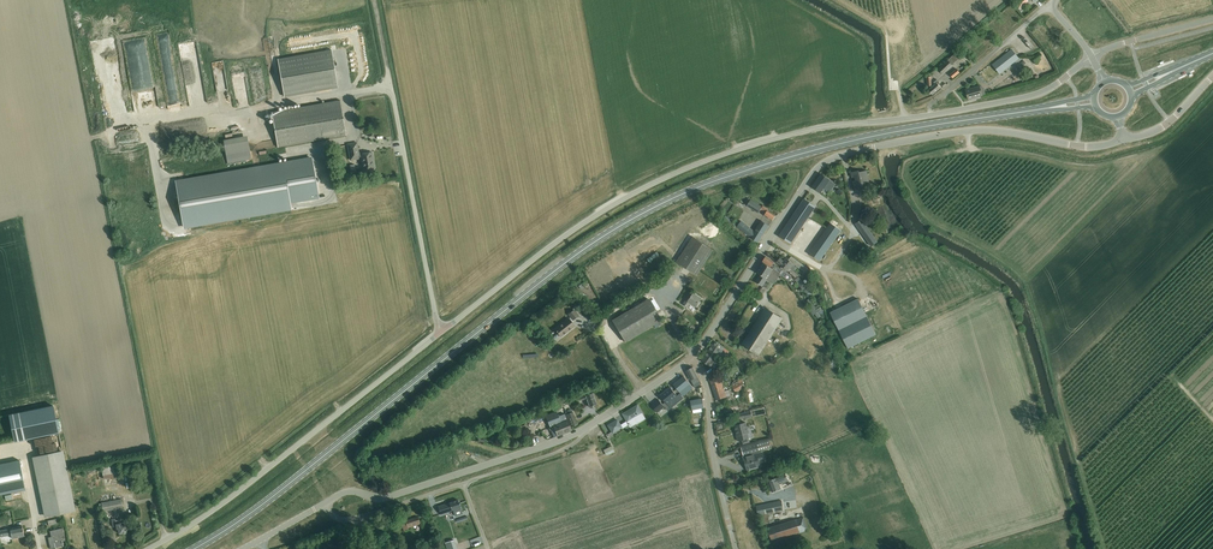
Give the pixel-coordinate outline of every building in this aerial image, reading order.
[(1019,9),(1028,1),(1028,0),(1020,0),(1015,4),(1019,9)] [(338,87),(332,50),(278,60),(284,97),(338,87)] [(943,64),(938,70),(941,72),(943,74),(943,75),(944,74),(953,65),(963,55),(958,50),(948,60),(943,64)] [(1005,55),(997,61),(998,62),(1004,70),(1012,64),(1019,59),(1015,54),(1012,50),(1005,55)] [(1044,58),(1040,53),(1034,58),(1038,63),(1044,58)] [(1026,64),(1024,65),(1020,61),(1014,66),(1020,73),(1028,66),(1026,64)] [(957,69),(950,74),(953,78),(960,73),(957,69)] [(935,84),(928,90),(930,93),(932,95),(941,88),(939,85),(938,85),(940,83),(939,82),(937,80),(934,83),(935,84)] [(966,90),(966,91),(967,95),(968,100),(969,99),(976,97),(982,96),(982,95),(981,92),(980,87),(980,86),(966,90)] [(272,113),(278,146),(346,135),(340,101),(272,113)] [(229,162),(252,159),(249,135),(226,138),(229,162)] [(361,158),(363,170),(375,168),(372,152),(358,155),(357,152),(358,152),(357,143),(348,144),(351,160),(361,158)] [(317,188),(316,182),(317,182),(318,182),(319,182),(320,182),(320,181),(320,180),(320,179),(319,179),(318,179),(317,179),(317,180),(316,180),(313,163),(312,158),(184,181),(176,182),(182,215),(184,227),(266,213),(291,209),(290,203),(311,200),(319,198),(317,188)] [(863,183),(869,181),(867,171),(860,173),(860,171),(851,173),(852,178),(855,177),(856,182),(853,182),(855,191),(860,190),(859,186),(864,185),(863,183)] [(830,192),(835,185),(821,174),(813,186),(821,192),(824,188),(830,192)] [(772,221),(775,217),(767,211),(768,210),(762,206),(761,207),(748,199),(745,205),(758,213),(759,211),(761,212),(762,211),(765,214),(764,216),(772,221)] [(805,199),(779,236),(790,244),(816,207),(805,199)] [(872,246),(878,242),(862,219),(856,223),(872,246)] [(757,243),(768,226),(762,221),(754,232),(741,221),(737,227),(752,239),(757,243)] [(831,223),(809,253),(820,261),(841,230),(831,223)] [(697,275),(714,250),(693,237),(677,262),(697,275)] [(775,262),(766,257),(763,262),(774,269),(780,274),(780,275),(789,281),(792,277),(781,267),(780,269),(775,265),(774,266),(772,265),(775,262)] [(806,272),(808,269),(792,257),(789,260),(787,258),(784,261),(780,258),(777,262),(796,278),(798,275),(790,267),(793,264),(795,266),(796,265),(806,272)] [(774,269),(763,262),(764,263),(757,273),(760,275),(756,282),(762,287),(767,279),(771,282),(774,278),(777,280),(780,275),(780,274),(774,269)] [(798,277),(795,280),(802,289),(802,288),(803,289),(805,287),(798,277)] [(696,306),(701,299),(697,296),(699,293),(700,294),(704,288),(694,281),(690,287),(691,288),(684,298),(686,300),(684,304),(687,307),(690,302),(696,306)] [(625,342),(661,320),(649,299),(612,321),(625,342)] [(847,348),(876,334),(858,299),(830,313),(830,314),(834,321),(847,348)] [(759,355),(783,319),(766,308),(742,344),(759,355)] [(700,317),(704,320),(710,312),(706,309),(700,317)] [(573,320),(579,315),(574,310),(569,314),(573,320)] [(561,336),(574,326),(569,319),(555,329),(561,336)] [(716,341),(702,361),(716,371),(720,365),(714,361),(719,353),(722,349),(723,350),(724,350),(729,353),(730,351),(725,348),(724,347),(716,341)] [(690,369),(687,371),(689,376),(691,380),(695,387),(698,386),(700,385),(702,384),(698,377),(693,367),(690,369)] [(674,385),(683,396),(687,393),(693,388),(688,381),(684,376),(674,385)] [(725,394),(719,377),(710,380),(717,400),(724,397),(723,395),(725,394)] [(745,387),(741,380),(739,381),(740,383),(733,387),(736,392),(745,387)] [(684,398),(683,398),(681,395),(680,394),(678,396),(673,390),(670,387),(660,395),(661,396),(666,402),(671,408),(677,403),(681,400),(684,398)] [(593,393),(579,399),(580,402),(586,399),(590,407),(597,404),(593,393)] [(703,398),(691,401),(692,410),(702,408),(705,408),(703,398)] [(659,400),(652,406),(654,409),(657,413),(662,409),(665,407),(660,401),(659,400)] [(645,419),(642,414),(643,414),(638,405),(622,414),(627,423),(628,422),(630,427),(637,423),(637,424),(645,419)] [(59,433),(53,406),(9,415),(15,442),(30,439),(59,433)] [(577,425),(572,413),(571,410),(565,412),(567,415),(572,427),(577,425)] [(548,422),(554,437),(571,429),(564,413),(557,416),(555,411),(545,416),(548,422)] [(622,427),(618,419),(608,424),(613,432),(622,427)] [(753,437),(751,431),(748,432),(746,422),(744,423),(744,422),(742,423),(735,425),(737,434),(736,435),(738,441),(742,440),(743,444),(750,442),(749,438),(753,437)] [(743,456),(772,448),(770,440),(741,448),(742,452),(743,455),(743,456)] [(63,452),(33,458),(45,516),(75,510),(63,452)] [(762,452),(743,457),(744,460),(744,463),(745,463),(746,466),(747,470),(753,469),(761,467),(760,463),(765,461),(764,458),(763,455),(762,452)] [(20,460),(0,464),(0,495),(26,490),(24,479),(20,460)] [(104,479),(116,477),(114,465),(101,467),(104,479)] [(787,474),(768,481),(768,482),(772,492),(781,489),(779,484),(789,480),(787,475),(787,474)] [(102,506),(104,512),(123,508),(121,499),(102,503),(102,505),(102,506)] [(459,500),(439,507),(440,510),(441,514),(454,510),(454,512),(462,509),(459,500)] [(758,515),(783,511),(781,501),(756,506),(758,515)] [(421,524),(418,516),(401,522),(405,532),(409,531),(409,528),(421,524)] [(772,542),(807,531),(803,518),(768,529),(772,542)] [(119,534),(126,532),(124,522),(120,523),(119,519),(115,520),(117,529),(118,529),(119,534)] [(12,538),(24,536),(22,526),(0,530),(1,537),(11,536),(12,538)] [(49,538),(50,542),(51,542),(51,543),(50,544),(51,548),(64,546),(61,535),(64,534),(64,535),(65,535),(63,528),(50,531),(51,536),(52,536),(53,537),(49,538)]
